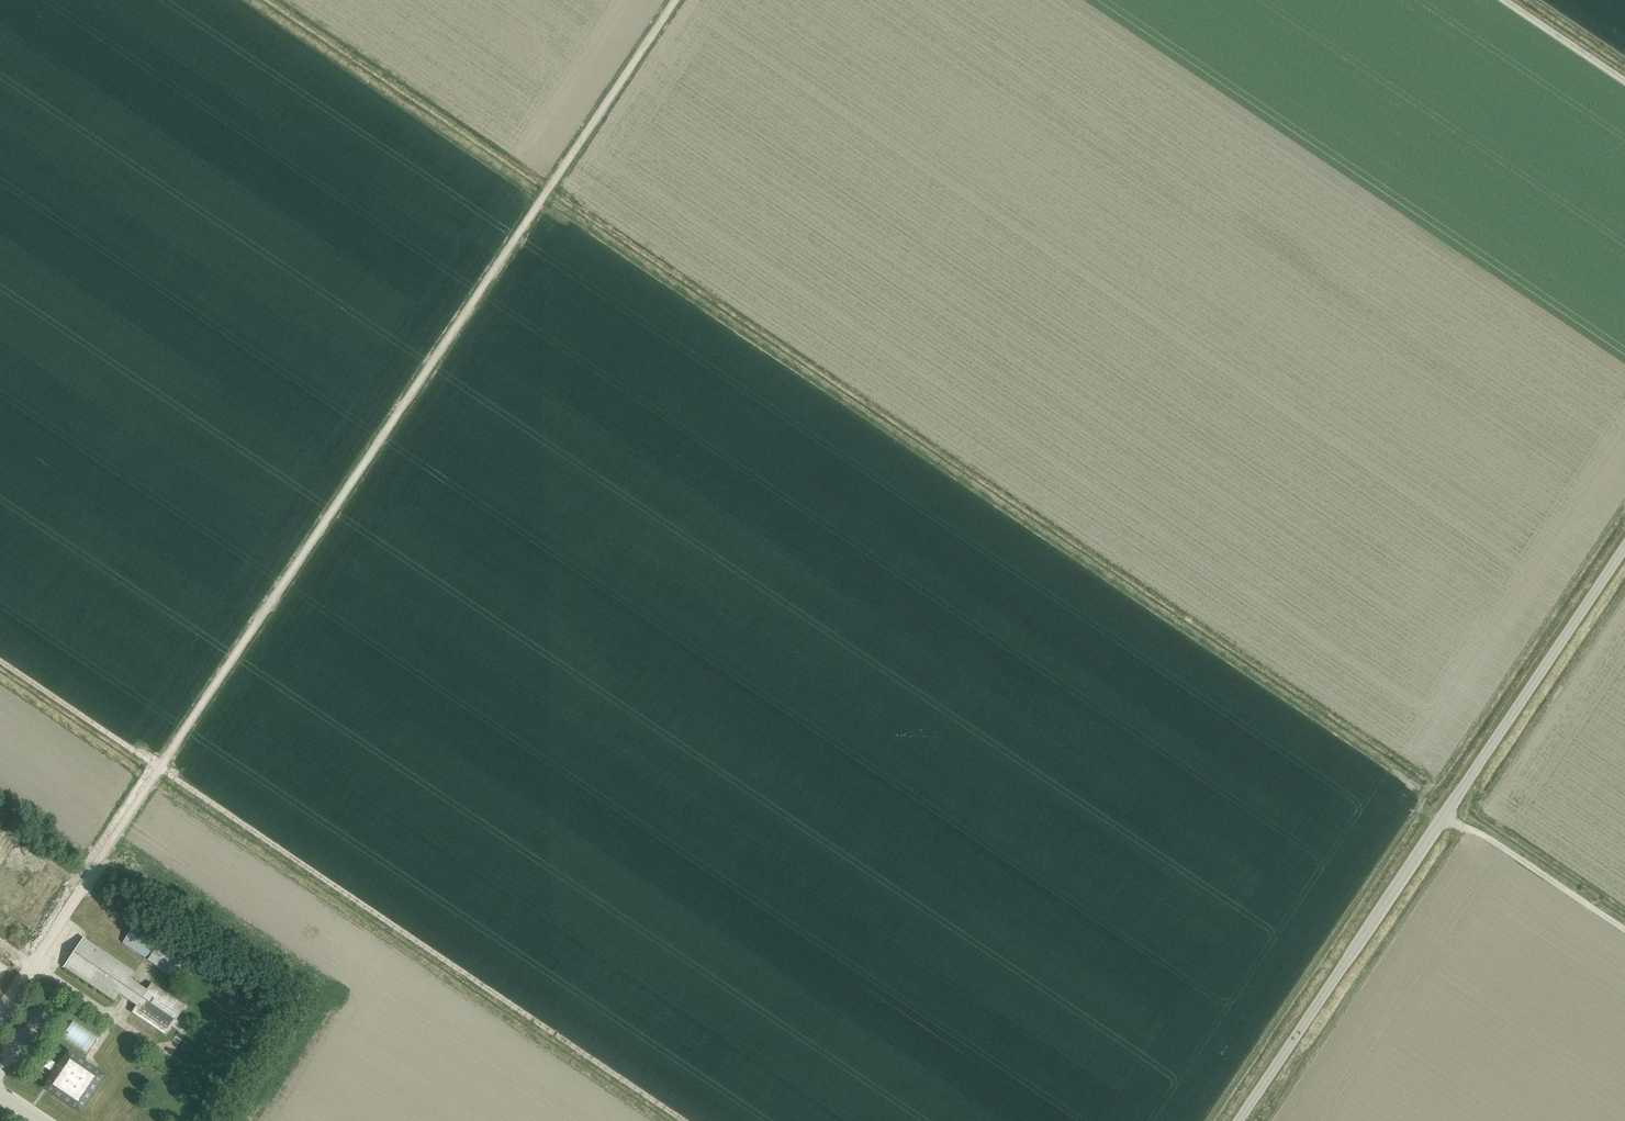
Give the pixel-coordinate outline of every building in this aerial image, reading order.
[(140,915),(121,943),(181,983),(200,955),(140,915)] [(133,971),(82,937),(62,966),(113,1000),(118,993),(137,1005),(132,1012),(165,1035),(184,1005),(151,983),(146,990),(128,978),(133,971)] [(79,1110),(103,1075),(67,1051),(58,1065),(49,1059),(44,1066),(53,1072),(43,1086),(79,1110)]
